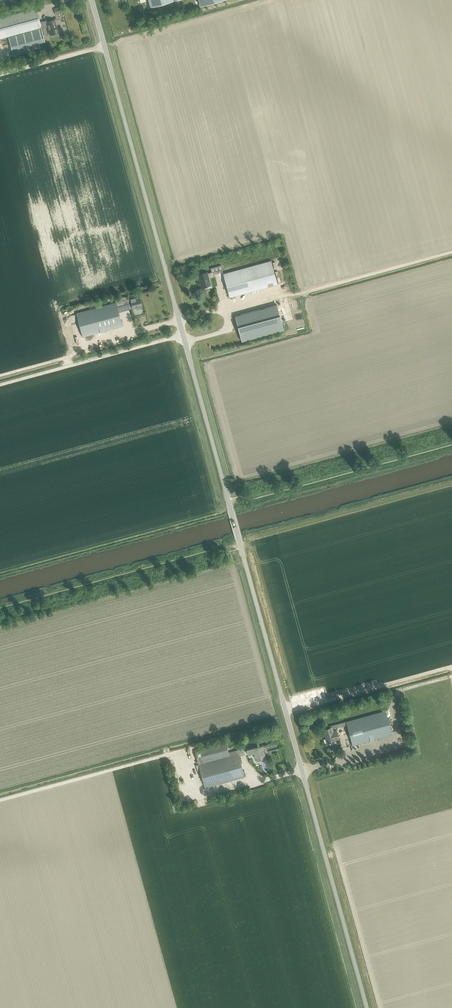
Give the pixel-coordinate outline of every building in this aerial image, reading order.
[(40,22),(36,8),(0,18),(0,39),(8,37),(41,27),(40,22)] [(46,20),(40,22),(41,27),(42,29),(47,27),(50,35),(51,35),(52,37),(58,36),(55,24),(56,24),(54,18),(50,19),(50,21),(46,22),(46,20)] [(14,36),(8,38),(12,50),(17,49),(22,47),(36,43),(45,41),(41,29),(41,28),(33,31),(29,32),(22,34),(14,36)] [(230,297),(278,284),(271,260),(223,274),(230,297)] [(213,270),(214,273),(222,271),(221,264),(210,267),(211,271),(213,270)] [(213,270),(211,271),(207,272),(198,275),(202,288),(211,285),(208,277),(214,275),(214,273),(213,270)] [(115,299),(116,302),(117,307),(131,303),(132,308),(135,307),(136,309),(142,307),(138,293),(115,299)] [(116,302),(76,313),(82,337),(122,326),(117,307),(116,302)] [(277,305),(235,316),(242,340),(283,329),(277,305)] [(352,745),(392,734),(386,711),(346,722),(352,745)] [(327,728),(323,729),(327,743),(329,743),(330,743),(330,742),(336,741),(335,740),(338,739),(336,730),(333,731),(332,729),(331,726),(327,727),(327,728)] [(226,743),(195,751),(198,763),(234,754),(238,753),(238,750),(233,751),(228,753),(226,743)] [(258,746),(246,749),(248,754),(254,753),(255,758),(256,758),(257,762),(262,761),(261,760),(266,758),(263,747),(258,748),(258,746)] [(234,754),(198,763),(205,788),(245,777),(238,753),(234,754)]
